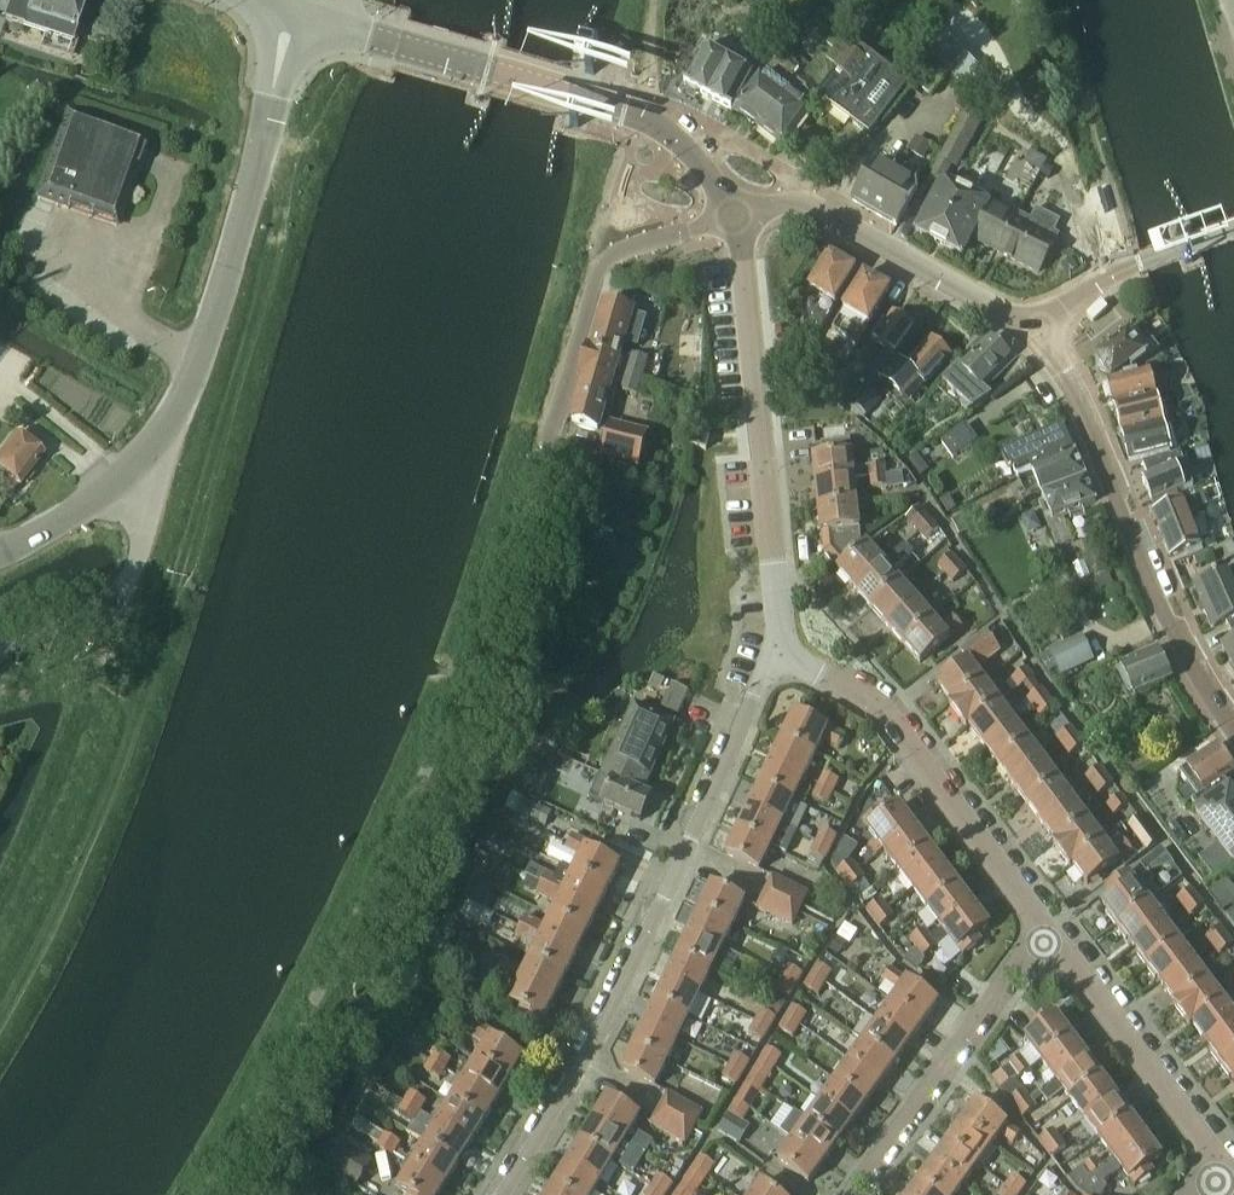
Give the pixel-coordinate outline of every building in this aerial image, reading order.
[(3,20),(71,44),(75,31),(76,32),(87,0),(10,0),(3,20)] [(735,111),(734,113),(758,131),(779,147),(817,96),(869,136),(907,86),(908,84),(856,45),(844,37),(837,32),(837,30),(827,23),(826,24),(818,18),(807,31),(828,46),(811,66),(805,61),(800,68),(787,58),(783,63),(776,58),(763,76),(755,87),(735,111)] [(755,33),(743,54),(760,64),(772,42),(755,33)] [(733,110),(748,82),(752,74),(734,64),(739,54),(725,46),(719,56),(704,48),(685,83),(684,83),(683,84),(688,87),(689,91),(695,94),(700,93),(732,111),(733,110)] [(38,198),(54,204),(117,227),(147,143),(68,114),(38,198)] [(960,119),(939,163),(946,166),(952,154),(962,159),(978,128),(960,119)] [(917,137),(909,152),(923,160),(932,146),(917,137)] [(1033,158),(1028,166),(1043,176),(1048,168),(1033,158)] [(875,164),(853,202),(897,227),(919,189),(875,164)] [(943,180),(943,181),(915,232),(962,257),(971,239),(994,252),(998,245),(1002,246),(1019,214),(1018,213),(1019,211),(992,197),(989,203),(944,181),(943,180)] [(1116,204),(1110,186),(1090,193),(1095,210),(1116,204)] [(998,245),(994,252),(998,254),(1038,274),(1058,238),(1058,234),(1055,233),(1061,222),(1037,209),(1031,220),(1019,214),(1002,246),(998,245)] [(820,335),(835,309),(834,308),(856,270),(830,255),(809,292),(802,305),(803,326),(820,335)] [(1075,261),(1065,266),(1070,275),(1080,270),(1075,261)] [(864,275),(843,312),(832,332),(858,347),(890,290),(864,275)] [(592,351),(591,353),(618,361),(615,371),(644,379),(649,359),(632,354),(631,358),(620,355),(623,344),(638,348),(647,317),(632,313),(605,305),(595,341),(592,351)] [(875,381),(880,376),(891,359),(893,360),(915,327),(893,312),(871,346),(859,362),(857,365),(875,381)] [(1161,353),(1160,352),(1153,342),(1148,345),(1137,330),(1096,360),(1111,381),(1130,368),(1134,373),(1161,353)] [(926,388),(925,386),(952,358),(932,339),(905,367),(898,360),(881,379),(908,406),(926,388)] [(942,384),(964,404),(960,408),(969,416),(972,412),(993,398),(982,387),(1010,357),(991,339),(963,369),(959,366),(942,384)] [(584,377),(571,422),(598,430),(606,403),(608,394),(612,397),(616,404),(619,407),(624,408),(627,406),(631,403),(635,397),(636,391),(633,383),(628,379),(621,379),(613,380),(615,371),(618,361),(591,353),(592,351),(588,350),(581,376),(584,377)] [(823,360),(814,377),(830,385),(839,369),(823,360)] [(1115,407),(1156,395),(1150,374),(1109,384),(1115,407)] [(851,408),(859,398),(844,385),(836,395),(851,408)] [(1190,388),(1174,394),(1179,407),(1195,401),(1190,388)] [(854,406),(856,408),(866,417),(881,402),(868,390),(854,406)] [(1156,395),(1115,407),(1122,434),(1124,433),(1131,462),(1171,452),(1163,424),(1162,417),(1156,395)] [(611,425),(602,457),(638,467),(647,436),(611,425)] [(953,458),(977,441),(966,425),(942,442),(953,458)] [(1020,449),(1007,456),(1014,471),(1018,479),(1032,471),(1033,473),(1073,455),(1061,428),(1020,449)] [(4,476),(19,488),(43,456),(15,435),(0,456),(0,482),(4,476)] [(815,484),(854,480),(851,456),(850,442),(822,444),(823,459),(813,460),(815,484)] [(1031,474),(1034,481),(1041,497),(1087,478),(1076,454),(1073,455),(1033,473),(1031,474)] [(1181,456),(1172,459),(1171,457),(1143,464),(1148,478),(1143,480),(1153,505),(1194,488),(1181,456)] [(867,468),(868,479),(886,477),(885,467),(867,468)] [(886,477),(868,479),(869,490),(887,488),(886,477)] [(1074,543),(1064,517),(1096,503),(1087,478),(1041,497),(1041,498),(1042,497),(1052,520),(1046,522),(1057,550),(1074,543)] [(857,505),(854,480),(815,484),(818,509),(857,505)] [(1181,504),(1153,515),(1170,558),(1184,552),(1199,546),(1200,546),(1198,541),(1187,514),(1207,506),(1202,493),(1182,501),(1183,503),(1181,504)] [(948,497),(940,502),(949,515),(957,510),(948,497)] [(860,531),(857,505),(818,509),(821,535),(822,535),(824,554),(835,566),(861,542),(860,531)] [(911,525),(918,534),(933,521),(925,512),(911,525)] [(970,515),(953,523),(959,536),(976,528),(970,515)] [(933,521),(918,534),(925,542),(940,529),(933,521)] [(1213,535),(1200,540),(1205,552),(1217,548),(1213,535)] [(838,572),(854,590),(883,564),(867,546),(838,572)] [(906,546),(884,565),(883,564),(854,590),(871,609),(900,583),(892,575),(914,556),(906,546)] [(945,576),(960,563),(952,555),(938,567),(945,576)] [(1187,560),(1177,564),(1184,579),(1197,573),(1191,558),(1187,560)] [(967,571),(960,563),(945,576),(952,584),(967,571)] [(1194,587),(1212,629),(1213,630),(1226,624),(1233,640),(1233,591),(1226,573),(1194,587)] [(887,627),(916,602),(900,583),(871,609),(887,627)] [(932,620),(916,602),(887,627),(903,646),(932,620)] [(941,630),(932,620),(903,646),(920,664),(950,638),(962,627),(954,618),(941,630)] [(949,706),(950,707),(984,682),(976,671),(998,655),(983,635),(961,652),(968,662),(937,685),(952,704),(949,706)] [(1095,662),(1082,636),(1048,653),(1061,679),(1095,662)] [(1223,648),(1233,667),(1233,641),(1223,647),(1223,648)] [(1172,680),(1157,651),(1121,669),(1135,698),(1172,680)] [(1026,668),(1012,679),(1019,689),(1033,678),(1026,668)] [(950,707),(966,729),(1000,703),(984,682),(950,707)] [(1034,708),(1048,698),(1042,689),(1028,699),(1034,708)] [(1055,706),(1048,698),(1034,708),(1041,717),(1055,706)] [(1014,723),(1000,703),(966,729),(969,727),(983,746),(1014,723)] [(642,794),(649,781),(675,723),(634,705),(602,776),(613,781),(602,805),(641,823),(652,799),(642,794)] [(783,737),(817,753),(823,741),(838,748),(843,738),(810,722),(812,716),(797,709),(783,737)] [(1014,723),(983,746),(998,766),(1029,743),(1014,723)] [(1063,748),(1078,736),(1071,728),(1056,739),(1063,748)] [(1084,745),(1078,736),(1063,748),(1069,756),(1084,745)] [(817,753),(783,737),(772,761),(805,777),(817,753)] [(1029,743),(998,766),(1012,785),(1044,762),(1029,743)] [(1191,805),(1198,800),(1198,801),(1225,781),(1233,774),(1233,770),(1217,747),(1187,770),(1180,776),(1177,798),(1185,810),(1191,805)] [(805,777),(772,761),(761,784),(794,800),(805,777)] [(1012,785),(1027,804),(1058,781),(1044,762),(1012,785)] [(1091,786),(1107,775),(1101,766),(1085,778),(1091,786)] [(834,794),(840,782),(825,775),(819,787),(834,794)] [(1114,784),(1107,775),(1091,786),(1098,796),(1114,784)] [(1058,781),(1027,804),(1041,824),(1072,800),(1058,781)] [(1198,800),(1191,805),(1196,811),(1195,812),(1233,864),(1233,791),(1229,785),(1228,786),(1225,781),(1198,801),(1198,800)] [(749,808),(783,824),(794,800),(761,784),(749,808)] [(834,794),(819,787),(814,799),(828,806),(834,794)] [(1129,805),(1122,795),(1107,806),(1114,816),(1129,805)] [(868,796),(863,800),(868,807),(873,804),(868,796)] [(546,828),(553,812),(524,800),(517,815),(546,828)] [(1072,800),(1041,824),(1056,843),(1087,820),(1072,800)] [(876,859),(884,853),(884,852),(915,828),(899,807),(886,817),(882,811),(864,825),(877,842),(869,848),(876,859)] [(771,848),(783,824),(749,808),(738,832),(771,848)] [(1072,865),(1103,842),(1087,820),(1056,843),(1053,845),(1070,868),(1073,866),(1072,865)] [(1129,827),(1147,851),(1157,844),(1140,820),(1129,827)] [(899,872),(930,849),(915,828),(884,852),(884,853),(899,872)] [(817,840),(832,848),(837,837),(822,830),(817,840)] [(759,872),(771,848),(738,832),(726,856),(759,872)] [(573,872),(573,873),(608,890),(620,867),(597,856),(600,850),(572,836),(566,848),(581,856),(573,872)] [(826,861),(832,848),(817,840),(810,854),(826,861)] [(1112,853),(1103,842),(1072,865),(1073,866),(1087,885),(1132,852),(1125,843),(1112,853)] [(1202,861),(1213,875),(1232,861),(1220,846),(1202,861)] [(914,892),(945,868),(930,849),(899,872),(914,892)] [(1151,859),(1141,866),(1146,874),(1148,874),(1157,867),(1151,859)] [(489,860),(482,874),(505,885),(512,872),(498,865),(489,860)] [(837,873),(844,883),(859,871),(852,861),(837,873)] [(561,866),(555,878),(547,874),(542,884),(598,912),(608,890),(573,873),(573,872),(561,866)] [(1107,916),(1117,928),(1150,904),(1160,896),(1152,886),(1155,883),(1148,874),(1146,874),(1141,866),(1129,875),(1130,878),(1107,895),(1111,901),(1104,907),(1109,914),(1107,916)] [(914,892),(928,911),(959,888),(945,868),(914,892)] [(859,871),(844,883),(850,891),(865,879),(859,871)] [(793,928),(793,927),(800,913),(802,909),(809,894),(772,876),(765,891),(756,910),(793,928)] [(478,879),(461,913),(480,922),(497,888),(478,879)] [(1208,893),(1214,900),(1223,913),(1233,905),(1233,888),(1227,879),(1208,893)] [(551,918),(586,935),(598,912),(542,884),(537,894),(558,905),(551,918)] [(711,886),(700,910),(733,926),(745,902),(711,886)] [(943,931),(974,907),(959,888),(928,911),(942,930),(943,931)] [(1183,909),(1198,898),(1192,889),(1176,900),(1183,909)] [(1205,906),(1198,898),(1183,909),(1189,918),(1205,906)] [(882,901),(866,912),(872,921),(888,909),(882,901)] [(1128,940),(1133,947),(1164,923),(1150,904),(1117,928),(1127,941),(1128,940)] [(917,950),(904,960),(919,971),(923,967),(926,961),(924,958),(949,938),(949,939),(958,951),(963,957),(982,943),(977,937),(989,928),(974,907),(943,931),(942,930),(931,938),(916,949),(917,950)] [(888,909),(872,921),(879,930),(895,918),(888,909)] [(689,933),(722,949),(733,926),(700,910),(689,933)] [(526,917),(520,930),(575,957),(586,935),(551,918),(547,927),(526,917)] [(1136,954),(1146,967),(1179,943),(1164,923),(1133,947),(1138,953),(1136,954)] [(1212,948),(1228,937),(1221,928),(1206,939),(1212,948)] [(910,941),(916,949),(931,938),(926,929),(910,941)] [(517,953),(530,960),(566,977),(575,957),(520,930),(516,940),(522,943),(517,953)] [(722,949),(689,933),(678,956),(711,972),(722,949)] [(1233,945),(1228,937),(1212,948),(1219,957),(1233,945)] [(838,940),(830,950),(839,956),(846,946),(838,940)] [(1157,979),(1162,986),(1193,962),(1179,943),(1146,967),(1156,980),(1157,979)] [(447,947),(439,965),(452,971),(461,953),(447,947)] [(700,996),(711,972),(678,956),(666,980),(700,996)] [(505,961),(500,973),(554,999),(566,977),(530,960),(525,971),(505,961)] [(1174,1007),(1208,982),(1193,962),(1162,986),(1176,1004),(1173,1006),(1174,1007)] [(817,965),(811,976),(826,985),(832,974),(817,965)] [(781,978),(796,987),(803,976),(788,967),(781,978)] [(899,993),(892,1002),(923,1024),(938,1004),(907,982),(890,970),(883,981),(899,993)] [(554,999),(500,973),(494,984),(514,992),(508,1005),(523,1012),(520,1017),(524,1019),(536,1025),(541,1027),(554,999)] [(811,976),(804,988),(819,997),(826,985),(811,976)] [(790,998),(796,987),(781,978),(775,989),(790,998)] [(655,1003),(689,1019),(700,996),(666,980),(655,1003)] [(1223,1002),(1208,982),(1174,1007),(1189,1027),(1223,1002)] [(878,1023),(909,1045),(923,1024),(892,1002),(878,1023)] [(1233,1024),(1233,1017),(1223,1002),(1189,1027),(1190,1029),(1193,1027),(1206,1044),(1233,1024)] [(678,1042),(689,1019),(655,1003),(644,1026),(678,1042)] [(792,1007),(786,1018),(800,1028),(807,1015),(792,1007)] [(755,1022),(770,1030),(777,1019),(762,1010),(755,1022)] [(1032,1025),(1037,1032),(1025,1041),(1031,1048),(1019,1056),(1020,1057),(1011,1065),(1013,1067),(1019,1077),(1020,1078),(1030,1071),(1041,1062),(1040,1061),(1072,1038),(1056,1017),(1052,1010),(1032,1025)] [(800,1028),(786,1018),(779,1030),(793,1038),(800,1028)] [(763,1042),(770,1030),(755,1022),(748,1033),(763,1042)] [(894,1066),(909,1045),(878,1023),(863,1043),(894,1066)] [(1220,1064),(1233,1054),(1233,1024),(1206,1044),(1220,1064)] [(476,1062),(510,1081),(523,1060),(501,1047),(504,1041),(478,1025),(471,1037),(485,1046),(476,1062)] [(667,1065),(678,1042),(644,1026),(633,1049),(667,1065)] [(1043,1079),(1048,1087),(1056,1081),(1087,1058),(1072,1038),(1040,1061),(1041,1062),(1050,1073),(1043,1079)] [(880,1085),(894,1066),(863,1043),(849,1063),(880,1085)] [(430,1063),(446,1072),(453,1061),(430,1048),(424,1059),(430,1063)] [(760,1060),(775,1069),(782,1057),(767,1048),(760,1060)] [(655,1088),(667,1065),(633,1049),(622,1072),(655,1088)] [(1220,1064),(1233,1082),(1233,1054),(1220,1064)] [(729,1066),(744,1074),(751,1063),(736,1055),(729,1066)] [(1048,1105),(1064,1092),(1071,1102),(1102,1079),(1087,1058),(1056,1081),(1048,1087),(1040,1094),(1048,1105)] [(775,1069),(760,1060),(754,1071),(769,1080),(775,1069)] [(464,1068),(457,1079),(497,1102),(510,1081),(476,1062),(470,1072),(464,1068)] [(446,1072),(430,1063),(424,1073),(440,1082),(446,1072)] [(866,1104),(880,1085),(849,1063),(835,1082),(866,1104)] [(1011,1065),(992,1079),(1000,1091),(1019,1077),(1013,1067),(1011,1065)] [(737,1086),(744,1074),(729,1066),(722,1077),(737,1086)] [(451,1090),(457,1093),(451,1103),(484,1123),(497,1102),(457,1079),(451,1090)] [(1117,1099),(1102,1079),(1071,1102),(1086,1122),(1117,1099)] [(852,1124),(866,1104),(835,1082),(821,1102),(852,1124)] [(742,1091),(735,1102),(750,1111),(757,1100),(742,1091)] [(1015,1112),(1031,1100),(1025,1091),(1009,1103),(1015,1112)] [(660,1106),(658,1109),(695,1129),(696,1127),(704,1113),(668,1093),(660,1106)] [(406,1103),(421,1113),(427,1104),(412,1094),(406,1103)] [(654,1143),(632,1130),(640,1118),(608,1098),(594,1120),(627,1140),(626,1141),(648,1154),(654,1143)] [(1086,1122),(1100,1141),(1132,1118),(1117,1099),(1086,1122)] [(1038,1108),(1031,1100),(1015,1112),(1022,1121),(1038,1108)] [(743,1122),(750,1111),(735,1102),(729,1113),(730,1114),(743,1122)] [(821,1102),(807,1122),(838,1144),(852,1124),(821,1102)] [(415,1123),(421,1113),(406,1103),(400,1113),(415,1123)] [(439,1110),(433,1120),(472,1144),(484,1123),(451,1103),(444,1113),(439,1110)] [(976,1103),(961,1124),(992,1147),(999,1136),(1013,1146),(1022,1134),(1008,1125),(1007,1126),(976,1103)] [(686,1145),(695,1129),(658,1109),(649,1125),(686,1145)] [(824,1164),(838,1144),(807,1122),(796,1113),(781,1134),(793,1142),(793,1141),(824,1164)] [(751,1127),(743,1122),(730,1114),(719,1132),(741,1144),(751,1127)] [(351,1128),(352,1129),(379,1146),(377,1149),(393,1159),(401,1145),(385,1135),(358,1118),(351,1128)] [(1100,1141),(1115,1160),(1146,1138),(1132,1118),(1100,1141)] [(426,1131),(431,1134),(426,1144),(459,1164),(472,1144),(433,1120),(426,1131)] [(594,1120),(581,1142),(613,1162),(626,1141),(627,1140),(594,1120)] [(977,1166),(992,1147),(961,1124),(946,1144),(977,1166)] [(1038,1142),(1045,1152),(1061,1140),(1054,1130),(1038,1142)] [(1081,1170),(1068,1181),(1077,1193),(1080,1194),(1104,1194),(1108,1190),(1104,1184),(1122,1171),(1135,1187),(1153,1174),(1149,1168),(1161,1158),(1146,1138),(1115,1160),(1105,1167),(1088,1179),(1081,1170)] [(1061,1140),(1045,1152),(1051,1160),(1067,1148),(1061,1140)] [(809,1185),(824,1164),(793,1141),(793,1142),(778,1163),(809,1185)] [(613,1162),(581,1142),(567,1164),(600,1184),(613,1162)] [(373,1162),(344,1143),(343,1143),(327,1171),(356,1190),(373,1162)] [(413,1151),(407,1162),(446,1185),(459,1164),(426,1144),(419,1155),(413,1151)] [(932,1164),(963,1186),(977,1166),(946,1144),(932,1164)] [(702,1157),(695,1167),(708,1177),(716,1166),(702,1157)] [(1097,1158),(1081,1170),(1088,1179),(1105,1167),(1097,1158)] [(406,1175),(397,1190),(406,1194),(440,1194),(446,1185),(407,1162),(401,1172),(406,1175)] [(567,1164),(554,1186),(568,1194),(593,1194),(600,1184),(567,1164)] [(963,1186),(932,1164),(917,1184),(932,1194),(957,1194),(963,1186)] [(701,1188),(708,1177),(695,1167),(687,1179),(701,1188)] [(652,1186),(666,1194),(673,1185),(659,1176),(652,1186)] [(1017,1194),(1021,1194),(1027,1186),(1013,1176),(1005,1186),(1017,1194)] [(753,1194),(775,1194),(761,1184),(753,1194)] [(917,1184),(910,1194),(932,1194),(917,1184)] [(554,1186),(548,1194),(568,1194),(554,1186)] [(652,1186),(646,1194),(666,1194),(652,1186)] [(1005,1186),(999,1194),(1017,1194),(1005,1186)]
